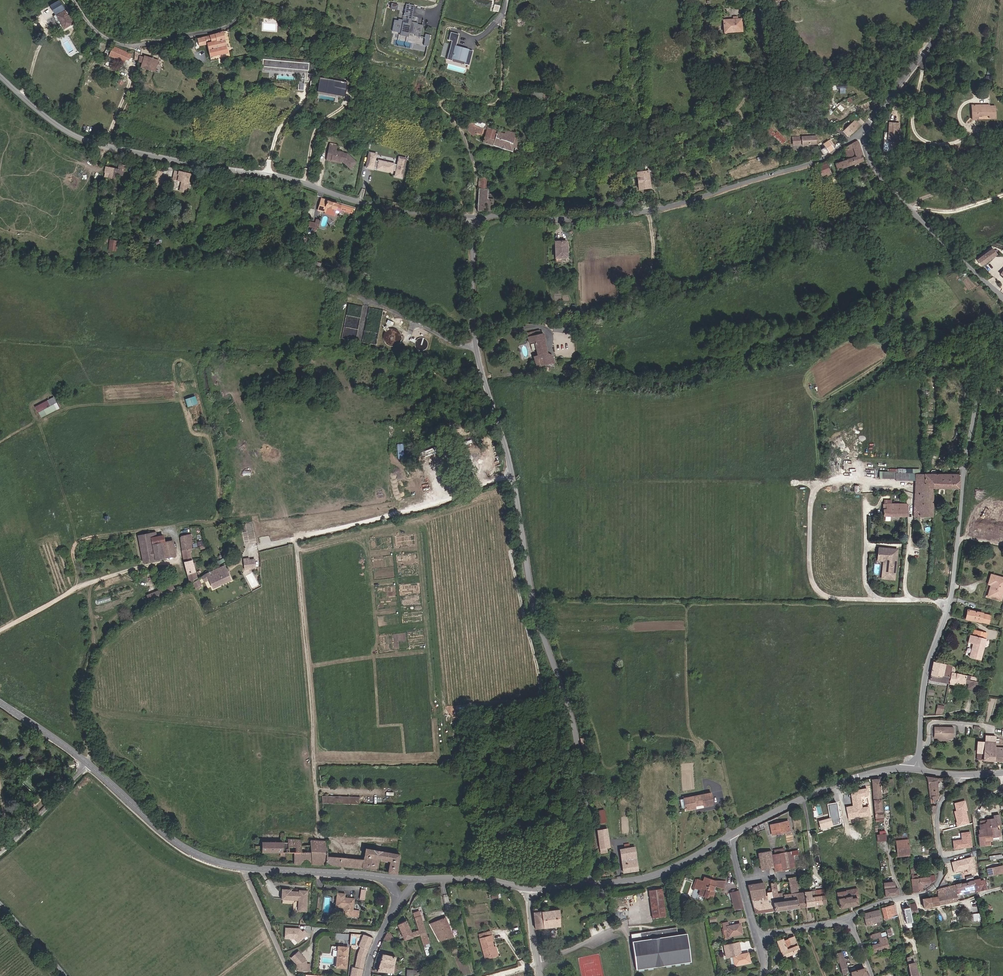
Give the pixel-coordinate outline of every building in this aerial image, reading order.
[(412,21),(415,5),(406,3),(403,20),(394,18),(392,31),(400,32),(399,35),(408,37),(408,33),(420,36),(423,23),(412,21)] [(60,27),(68,22),(64,15),(61,10),(53,14),(60,27)] [(741,21),(739,21),(734,22),(724,22),(725,35),(742,34),(741,21)] [(469,62),(473,47),(455,43),(458,31),(450,29),(448,37),(451,38),(447,56),(452,58),(452,55),(465,58),(464,60),(469,62)] [(228,53),(222,33),(197,39),(199,46),(207,46),(209,58),(228,53)] [(425,45),(398,39),(397,44),(424,50),(425,45)] [(110,56),(125,63),(127,59),(130,60),(132,56),(114,48),(110,56)] [(159,60),(140,54),(138,62),(140,62),(139,67),(155,72),(159,60)] [(305,90),(308,62),(263,59),(262,71),(299,75),(298,89),(305,90)] [(319,77),(316,92),(344,96),(346,82),(319,77)] [(836,84),(836,88),(840,88),(839,93),(845,93),(846,85),(836,84)] [(992,121),(993,111),(988,110),(988,109),(971,108),(971,121),(976,121),(976,118),(986,118),(985,121),(992,121)] [(475,126),(470,120),(463,126),(473,137),(476,135),(483,137),(485,130),(475,126)] [(844,131),(849,136),(861,125),(859,123),(856,125),(854,122),(844,131)] [(899,124),(890,123),(888,142),(898,142),(899,124)] [(774,132),(772,130),(775,128),(771,124),(765,130),(768,133),(770,132),(780,145),(785,140),(776,130),(774,132)] [(484,142),(493,145),(498,132),(490,129),(488,136),(486,135),(484,142)] [(516,147),(520,138),(515,137),(516,134),(506,131),(505,134),(498,132),(493,145),(513,152),(515,147),(516,147)] [(801,146),(816,145),(815,137),(792,137),(792,146),(801,145),(801,146)] [(827,150),(828,152),(834,148),(832,146),(833,145),(830,141),(819,147),(821,153),(827,150)] [(855,143),(843,148),(847,160),(835,165),(838,171),(862,163),(860,158),(862,157),(857,143),(855,143)] [(354,163),(344,155),(340,155),(340,154),(333,153),(334,148),(326,146),(324,158),(328,158),(328,162),(338,164),(340,164),(348,171),(354,163)] [(369,151),(365,167),(394,173),(394,176),(403,178),(407,157),(398,155),(397,163),(376,159),(377,153),(369,151)] [(826,162),(817,166),(822,178),(831,175),(826,162)] [(121,177),(122,171),(106,167),(105,173),(109,174),(117,176),(121,177)] [(639,190),(650,188),(649,179),(648,172),(646,172),(646,170),(643,170),(643,173),(636,175),(639,190)] [(193,176),(175,173),(173,181),(182,183),(180,193),(186,194),(188,184),(191,185),(193,176)] [(479,189),(489,189),(490,178),(479,177),(479,189)] [(489,189),(479,189),(478,211),(494,212),(495,200),(489,199),(489,189)] [(326,210),(327,206),(336,209),(337,210),(339,211),(340,208),(352,213),(353,209),(342,205),(338,204),(328,201),(327,200),(322,199),(319,209),(326,210)] [(554,242),(554,257),(564,258),(564,242),(554,242)] [(993,249),(985,254),(989,260),(992,258),(991,256),(996,253),(993,249)] [(980,266),(989,260),(985,254),(976,260),(980,266)] [(389,325),(386,326),(387,330),(386,331),(385,333),(384,335),(384,336),(383,338),(384,339),(384,342),(386,343),(388,345),(390,345),(392,346),(393,345),(394,345),(396,344),(397,343),(399,342),(402,343),(403,342),(403,340),(404,339),(404,337),(403,334),(400,334),(399,332),(397,330),(395,329),(393,329),(391,329),(390,329),(389,325)] [(533,358),(534,362),(535,367),(541,366),(553,363),(552,357),(547,355),(543,335),(540,331),(527,334),(529,344),(534,343),(534,346),(532,346),(533,350),(535,350),(537,357),(533,358)] [(195,395),(184,398),(187,407),(197,403),(195,395)] [(40,417),(59,408),(53,397),(35,406),(40,417)] [(907,475),(917,475),(920,475),(920,470),(889,470),(888,472),(880,473),(881,480),(899,475),(907,475)] [(917,482),(917,491),(925,491),(925,488),(926,475),(920,475),(917,475),(917,482)] [(926,475),(925,488),(932,488),(932,490),(934,490),(934,489),(959,490),(960,476),(926,475)] [(934,517),(934,490),(932,490),(932,488),(925,488),(925,491),(917,491),(916,517),(934,517)] [(897,511),(897,505),(887,505),(887,511),(884,511),(884,517),(908,518),(908,511),(897,511)] [(153,538),(151,533),(138,536),(143,562),(175,555),(172,540),(165,542),(163,536),(157,537),(153,538)] [(189,582),(198,577),(189,542),(194,540),(192,533),(180,536),(183,554),(189,582)] [(897,555),(898,549),(879,548),(878,560),(884,561),(885,554),(897,555)] [(895,579),(897,555),(885,554),(884,561),(883,578),(895,579)] [(254,567),(253,559),(248,559),(242,560),(243,569),(254,567)] [(229,579),(223,564),(212,570),(206,574),(208,579),(212,588),(229,579)] [(988,584),(992,585),(989,597),(1001,601),(1002,594),(1002,578),(990,575),(988,584)] [(981,621),(983,613),(969,610),(967,618),(982,622),(982,621),(981,621)] [(982,621),(982,622),(982,623),(987,625),(990,615),(983,613),(981,621),(982,621)] [(973,635),(986,638),(987,633),(974,630),(973,635)] [(986,638),(973,635),(970,634),(969,641),(973,643),(970,656),(980,659),(986,638)] [(932,680),(951,684),(953,665),(935,661),(934,664),(932,680)] [(978,682),(978,678),(956,673),(957,666),(953,665),(951,684),(966,687),(967,683),(970,684),(969,689),(979,691),(981,683),(978,682)] [(939,739),(949,739),(954,739),(955,729),(935,728),(935,739),(939,739)] [(589,738),(581,739),(584,759),(589,759),(591,759),(589,738)] [(994,761),(995,748),(995,743),(986,742),(985,753),(978,753),(977,760),(994,761)] [(995,748),(994,761),(1002,761),(1002,748),(995,748)] [(935,778),(925,776),(927,784),(929,784),(931,800),(938,799),(935,780),(939,781),(939,778),(935,778)] [(873,801),(880,800),(878,779),(871,780),(873,801)] [(713,789),(681,797),(684,806),(684,809),(691,807),(691,804),(694,803),(706,800),(706,803),(715,801),(713,789)] [(870,815),(868,807),(861,808),(859,796),(867,795),(866,789),(857,790),(858,791),(850,792),(853,804),(854,806),(846,807),(848,819),(870,815)] [(322,803),(360,803),(360,796),(322,795),(322,803)] [(880,800),(873,801),(875,818),(882,818),(880,800)] [(969,823),(965,810),(967,810),(964,800),(954,803),(956,810),(954,811),(957,821),(956,822),(957,826),(969,823)] [(840,824),(837,803),(827,804),(828,808),(829,808),(830,818),(818,821),(820,829),(840,824)] [(1001,836),(1000,830),(997,830),(996,826),(998,825),(998,822),(1002,822),(1001,816),(994,817),(995,820),(991,820),(990,820),(987,820),(987,823),(986,823),(986,825),(983,825),(984,834),(978,834),(980,847),(985,846),(985,844),(991,843),(991,840),(993,840),(993,837),(999,836),(1001,836)] [(787,822),(770,826),(771,835),(789,831),(787,822)] [(609,847),(607,829),(597,830),(600,853),(606,853),(605,848),(609,847)] [(972,846),(970,831),(961,832),(962,839),(953,840),(954,848),(972,846)] [(324,864),(340,866),(341,857),(327,856),(326,841),(310,841),(310,845),(300,844),(301,840),(287,839),(287,843),(286,852),(294,853),(294,864),(324,864)] [(899,842),(899,840),(895,840),(897,856),(909,855),(909,851),(908,841),(899,842)] [(282,852),(282,843),(262,842),(262,853),(282,854),(282,852)] [(639,871),(635,847),(621,849),(624,872),(639,871)] [(388,872),(396,874),(399,855),(367,849),(364,860),(346,858),(345,866),(364,868),(378,871),(380,860),(389,862),(388,872)] [(771,855),(774,867),(774,871),(789,869),(789,867),(788,867),(787,865),(786,852),(784,853),(783,849),(778,849),(778,854),(771,855)] [(774,867),(771,855),(770,850),(757,853),(761,870),(774,867)] [(789,867),(795,866),(793,855),(797,854),(797,850),(786,852),(787,865),(788,867),(789,867)] [(975,870),(971,856),(952,861),(954,871),(967,868),(968,872),(975,870)] [(703,875),(701,879),(695,878),(693,888),(699,890),(700,887),(705,889),(703,897),(712,899),(714,891),(713,891),(714,886),(722,888),(724,881),(703,875)] [(911,880),(913,893),(922,891),(922,885),(931,884),(935,881),(934,876),(929,876),(930,878),(917,879),(911,880)] [(789,890),(797,889),(795,878),(791,878),(787,879),(789,890)] [(975,881),(975,884),(976,888),(976,890),(986,888),(984,880),(975,881)] [(883,883),(885,898),(888,897),(888,896),(898,895),(897,888),(894,888),(893,882),(883,883)] [(747,886),(750,898),(765,896),(763,883),(747,886)] [(770,884),(770,888),(772,904),(774,911),(797,908),(795,894),(789,894),(782,895),(782,893),(775,894),(774,883),(770,884)] [(950,894),(956,893),(976,888),(975,884),(961,887),(960,884),(949,887),(950,894)] [(957,901),(956,893),(950,894),(949,887),(937,889),(937,896),(937,897),(944,896),(945,903),(957,901)] [(755,914),(760,914),(759,906),(772,904),(770,888),(767,889),(768,892),(766,893),(766,895),(765,896),(750,898),(755,914)] [(308,911),(309,891),(305,891),(305,892),(292,891),(292,890),(285,889),(285,899),(301,900),(300,911),(308,911)] [(660,889),(648,890),(651,918),(664,916),(660,889)] [(795,894),(797,908),(805,907),(803,892),(797,893),(797,889),(789,890),(789,894),(795,894)] [(857,889),(846,891),(846,892),(837,893),(840,908),(858,905),(857,899),(859,898),(857,889)] [(823,890),(814,891),(815,897),(813,897),(814,905),(825,903),(823,890)] [(743,909),(738,891),(735,892),(736,896),(731,897),(735,911),(743,909)] [(803,892),(805,907),(814,905),(813,897),(815,897),(814,891),(803,892)] [(360,918),(361,910),(354,910),(355,898),(345,897),(346,893),(338,892),(337,906),(344,907),(343,915),(360,918)] [(923,908),(945,903),(944,896),(937,897),(922,899),(923,908)] [(759,906),(760,914),(774,911),(772,904),(759,906)] [(884,919),(897,916),(894,905),(881,909),(884,919)] [(911,916),(908,907),(902,908),(906,922),(911,921),(910,916),(911,916)] [(558,910),(533,913),(535,930),(538,929),(559,927),(558,910)] [(428,944),(417,912),(412,913),(414,918),(418,930),(419,936),(419,937),(422,946),(428,944)] [(881,918),(879,912),(870,914),(869,913),(864,914),(865,916),(863,917),(866,927),(871,925),(871,921),(881,918)] [(430,924),(440,942),(452,938),(451,932),(445,918),(430,924)] [(399,942),(405,940),(413,938),(419,936),(418,930),(411,933),(410,930),(406,921),(398,925),(402,932),(397,934),(399,942)] [(728,922),(721,923),(723,930),(725,938),(729,937),(729,936),(741,934),(739,924),(728,926),(728,922)] [(299,943),(308,934),(305,931),(303,932),(300,929),(299,930),(297,930),(297,929),(287,928),(286,938),(295,939),(299,943)] [(678,936),(677,929),(631,935),(635,971),(691,963),(687,935),(678,936)] [(393,935),(387,933),(384,939),(383,941),(391,941),(393,935)] [(364,962),(368,950),(374,939),(366,936),(364,936),(359,947),(361,948),(358,955),(355,969),(352,968),(350,975),(361,975),(364,962)] [(492,942),(491,937),(479,940),(485,960),(495,957),(492,948),(491,942),(492,942)] [(871,946),(873,953),(889,948),(885,937),(878,939),(879,943),(871,946)] [(782,957),(799,951),(793,938),(783,942),(782,939),(776,941),(782,957)] [(405,940),(399,942),(404,955),(403,959),(410,959),(409,953),(405,940)] [(736,947),(730,948),(734,965),(745,963),(750,962),(748,953),(739,955),(738,951),(737,951),(736,947)] [(337,948),(336,967),(345,968),(346,948),(337,948)] [(307,964),(307,961),(305,961),(305,959),(299,952),(292,958),(303,971),(310,971),(311,964),(307,964)] [(380,962),(393,966),(395,958),(382,955),(380,962)] [(914,962),(911,963),(909,957),(906,957),(908,966),(910,975),(917,975),(914,962)] [(847,974),(843,961),(838,963),(842,975),(847,974)] [(393,966),(380,962),(376,972),(393,973),(393,966)]
